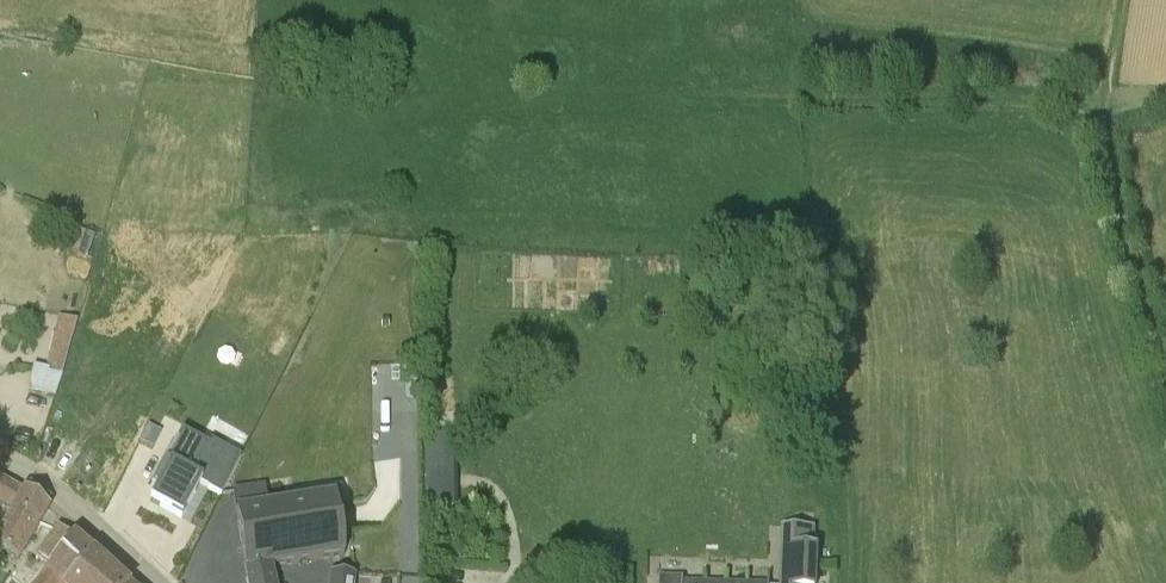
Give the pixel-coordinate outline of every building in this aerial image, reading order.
[(55,397),(63,375),(62,375),(76,321),(60,317),(47,368),(34,366),(29,391),(46,394),(46,396),(55,397)] [(148,425),(140,442),(153,448),(161,432),(148,425)] [(208,489),(221,496),(236,465),(217,456),(221,447),(209,441),(207,445),(180,432),(152,488),(157,490),(150,504),(183,520),(201,484),(208,488),(208,489)] [(427,509),(455,508),(453,457),(426,458),(427,509)] [(0,478),(0,502),(14,510),(0,534),(0,551),(18,561),(50,506),(24,492),(23,493),(20,491),(5,483),(6,481),(0,478)] [(273,565),(344,553),(336,506),(342,505),(339,487),(311,492),(312,498),(235,511),(245,570),(273,565)] [(818,545),(814,545),(814,526),(786,526),(784,582),(817,582),(818,545)] [(38,552),(52,564),(71,542),(57,530),(38,552)] [(73,540),(71,542),(52,564),(37,582),(125,582),(73,540)] [(273,565),(245,570),(247,582),(276,582),(273,565)] [(355,575),(329,572),(328,582),(354,582),(355,575)]
